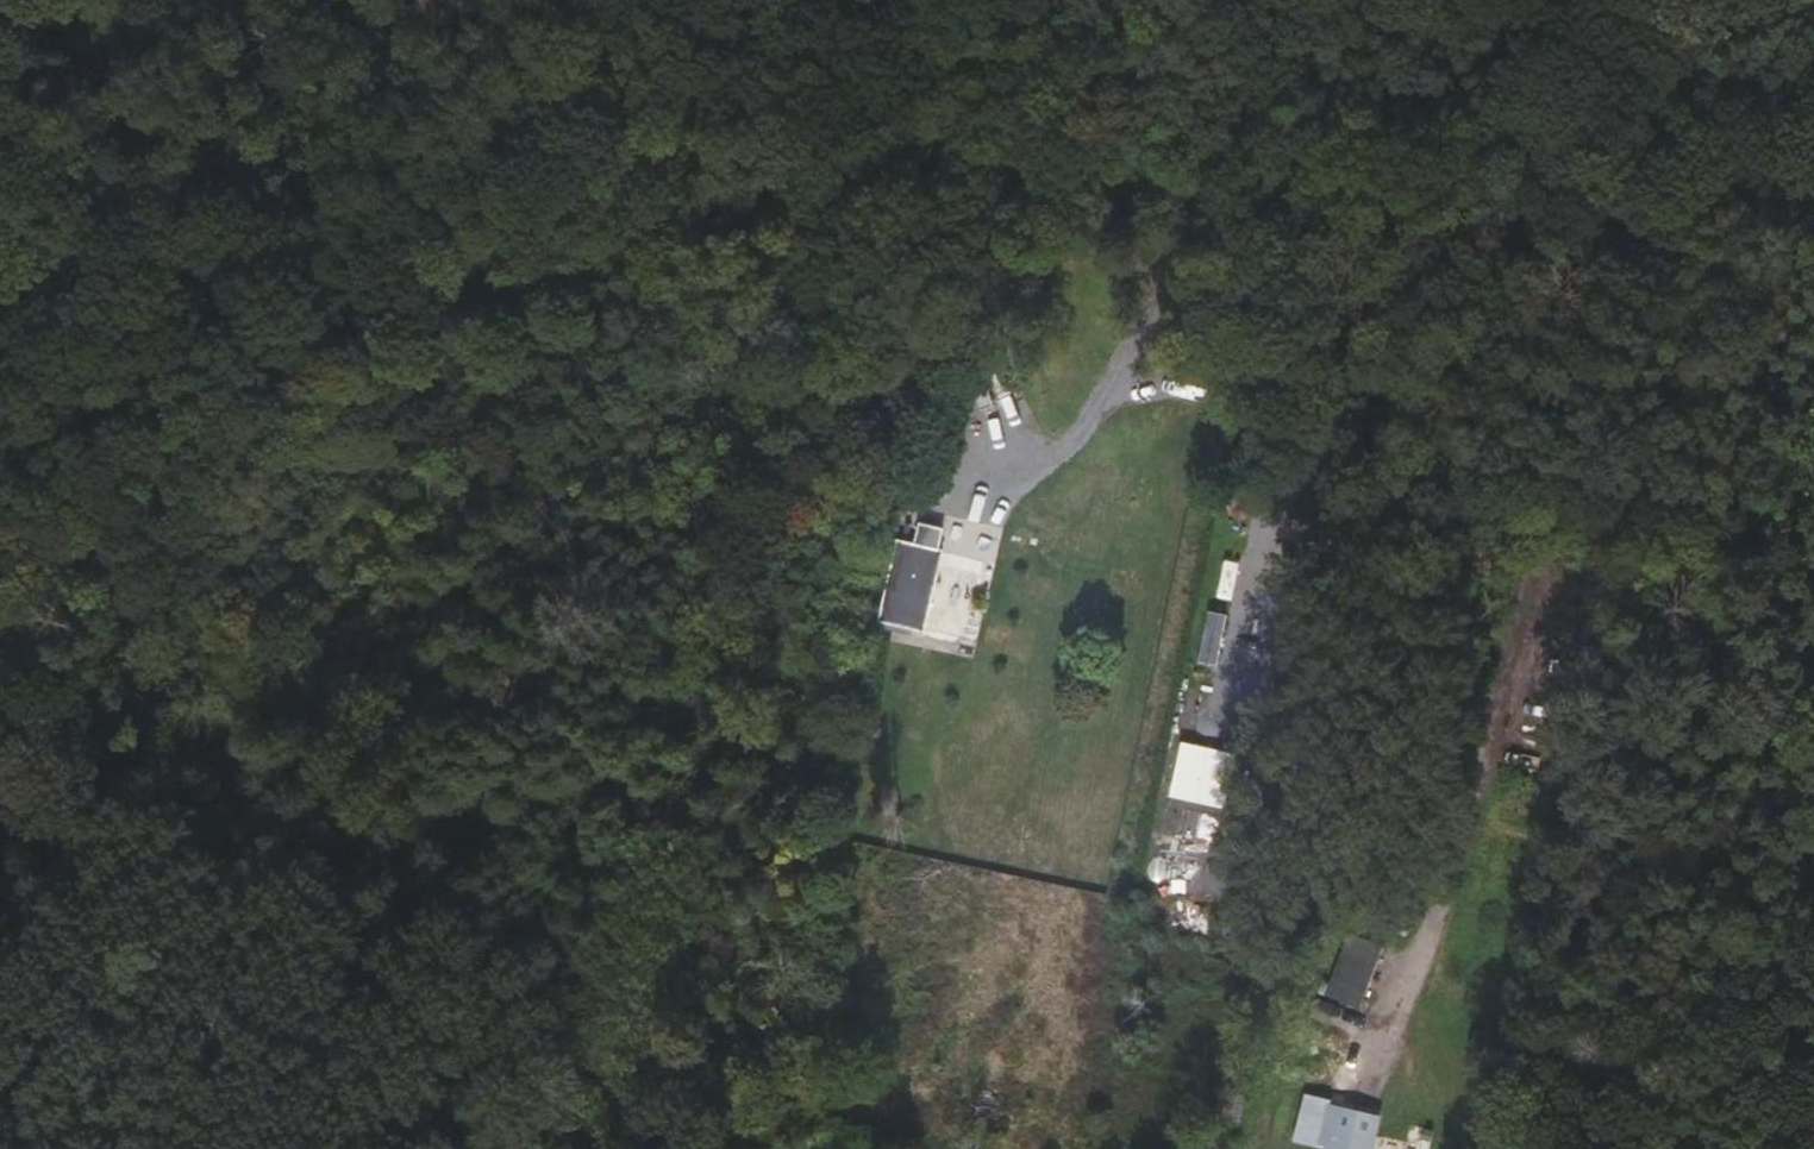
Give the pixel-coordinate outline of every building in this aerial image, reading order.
[(1026,288),(1034,266),(1024,262),(1014,283),(1026,288)] [(928,628),(946,549),(904,540),(886,618),(928,628)] [(1332,665),(1340,633),(1325,631),(1318,661),(1332,665)] [(1227,805),(1235,748),(1179,740),(1171,797),(1227,805)] [(1186,809),(1185,831),(1202,832),(1203,810),(1186,809)] [(1349,931),(1325,993),(1360,1007),(1385,945),(1349,931)] [(1320,1097),(1335,1098),(1350,1032),(1333,1029),(1327,1052),(1332,1055),(1320,1097)] [(1238,1121),(1248,1095),(1223,1086),(1213,1111),(1238,1121)] [(1329,1134),(1335,1098),(1320,1097),(1316,1097),(1309,1130),(1329,1134)] [(1381,1112),(1348,1104),(1343,1120),(1336,1125),(1331,1148),(1371,1148),(1381,1112)]
